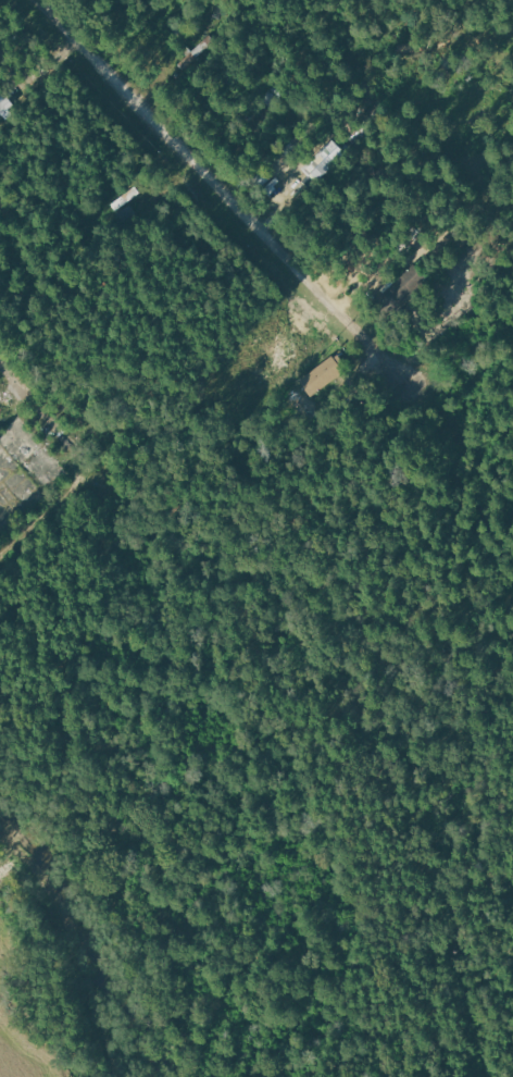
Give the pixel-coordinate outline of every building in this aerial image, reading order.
[(414,293),(399,279),(379,300),(395,314),(414,293)] [(297,379),(307,398),(345,376),(335,358),(297,379)]
